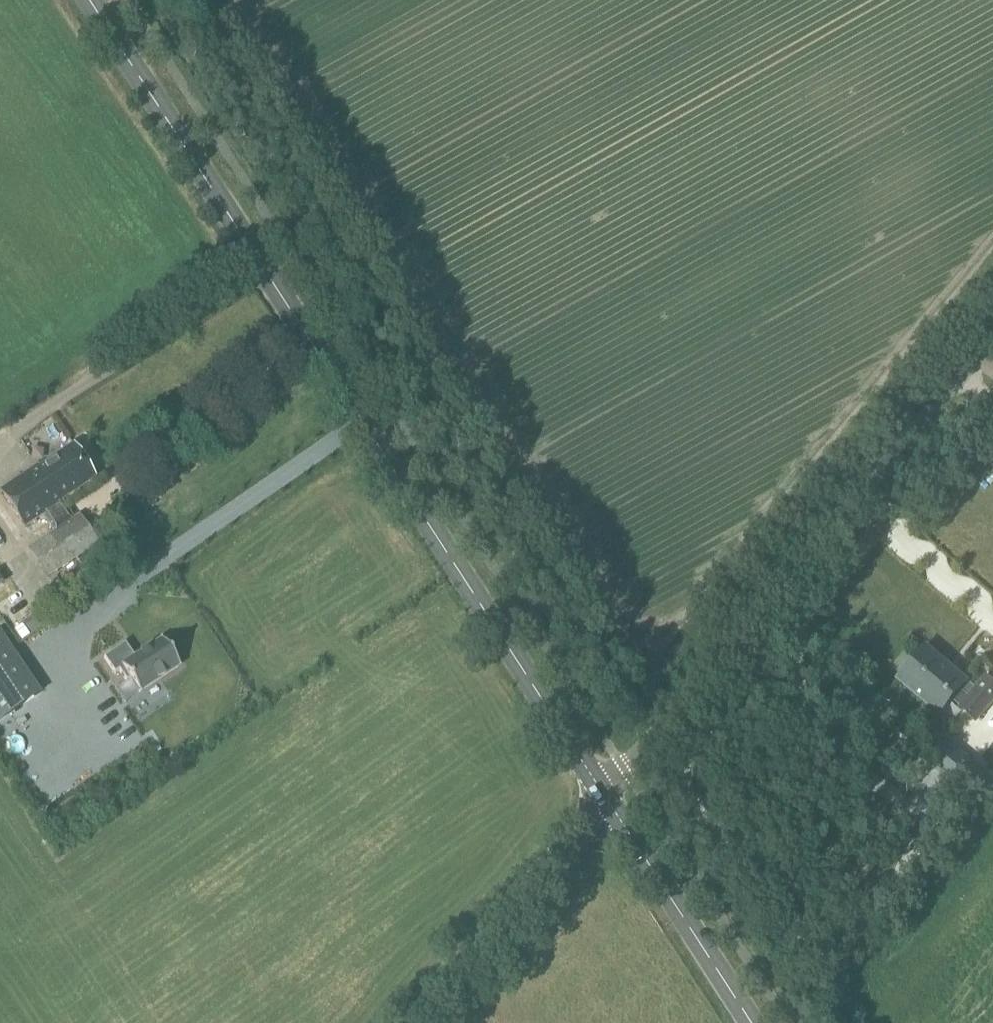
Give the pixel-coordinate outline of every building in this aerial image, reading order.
[(79,514),(72,518),(61,500),(95,479),(73,443),(1,489),(24,526),(45,513),(55,529),(26,546),(47,578),(99,543),(79,514)] [(38,694),(0,635),(0,636),(0,719),(38,694)] [(124,648),(102,663),(113,680),(122,674),(138,699),(178,672),(159,644),(133,662),(124,648)] [(968,696),(961,689),(966,682),(925,649),(899,681),(940,714),(952,700),(960,707),(958,709),(976,724),(992,704),(992,682),(984,676),(968,696)]
